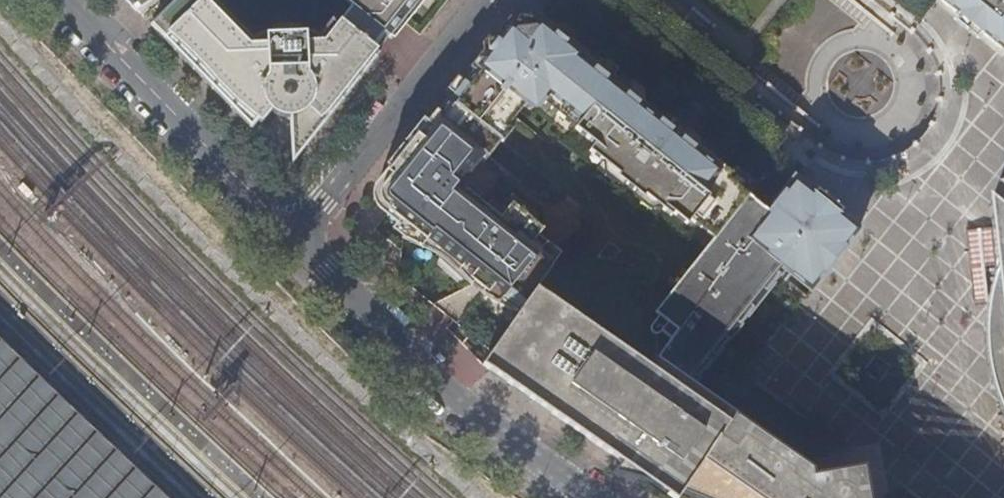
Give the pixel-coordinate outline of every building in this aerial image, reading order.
[(132,8),(136,12),(152,0),(140,0),(132,8)] [(380,56),(377,53),(391,37),(352,6),(338,24),(333,21),(319,37),(311,32),(300,30),(300,33),(296,34),(278,34),(272,34),(271,32),(260,35),(253,40),(214,0),(176,0),(150,25),(165,41),(170,37),(259,122),(262,124),(273,112),(279,116),(285,118),(290,118),(293,162),(293,165),(380,56)] [(392,39),(423,0),(344,0),(352,6),(391,37),(391,38),(392,39)] [(1003,50),(1003,0),(941,0),(1003,50)] [(469,71),(446,100),(496,140),(502,144),(511,132),(507,128),(528,101),(538,100),(564,120),(570,113),(581,122),(575,129),(595,144),(589,151),(619,174),(617,177),(643,198),(645,195),(672,216),(674,213),(687,224),(691,219),(714,238),(748,195),(753,189),(587,58),(588,55),(537,15),(533,20),(527,16),(517,17),(513,22),(508,18),(496,33),(468,70),(469,71)] [(170,37),(165,41),(252,129),(259,122),(170,37)] [(506,308),(519,313),(537,288),(560,255),(538,236),(542,230),(511,205),(501,217),(460,185),(496,140),(446,100),(437,112),(435,111),(415,136),(395,161),(390,168),(393,171),(387,178),(391,211),(411,227),(402,238),(412,248),(433,256),(446,263),(454,269),(466,280),(472,285),(475,283),(484,289),(481,293),(495,302),(506,308)] [(390,168),(377,185),(374,194),(374,200),(379,208),(385,214),(387,215),(391,211),(387,178),(393,171),(390,168)] [(671,339),(656,360),(693,386),(774,283),(784,270),(811,291),(835,260),(859,229),(840,214),(842,210),(817,189),(814,194),(794,178),(767,211),(748,195),(714,238),(656,312),(669,323),(663,332),(671,339)] [(995,183),(1003,190),(1003,182),(995,183)] [(988,193),(992,228),(997,268),(992,284),(989,297),(987,307),(985,319),(986,341),(988,368),(994,392),(1003,415),(1003,206),(988,193)] [(865,466),(813,474),(812,470),(693,386),(656,360),(651,369),(537,288),(519,313),(484,364),(543,407),(621,463),(612,474),(633,479),(641,481),(657,485),(690,497),(870,497),(865,466)] [(129,460),(0,337),(0,497),(170,497),(129,460)]
